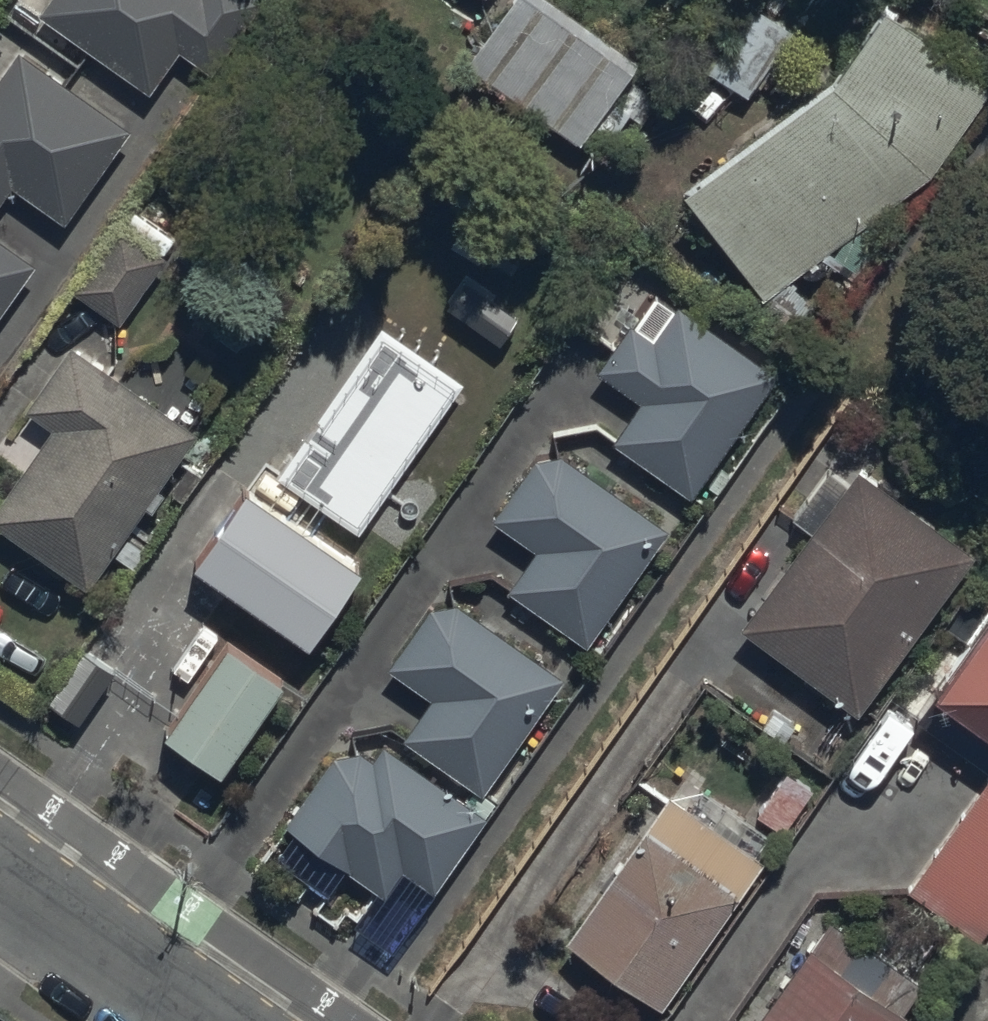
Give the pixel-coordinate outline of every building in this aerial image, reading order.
[(38,2),(151,83),(179,44),(212,67),(260,0),(39,0),(38,2)] [(465,58),(579,137),(638,53),(562,0),(506,0),(465,58)] [(885,0),(879,0),(816,90),(680,182),(753,289),(927,171),(987,84),(987,72),(885,0)] [(751,94),(798,27),(760,0),(746,0),(703,61),(751,94)] [(0,66),(0,194),(9,181),(61,217),(126,126),(14,46),(0,66)] [(73,285),(119,319),(169,248),(123,215),(73,285)] [(33,260),(0,237),(0,306),(33,260)] [(618,384),(642,402),(614,441),(687,493),(776,368),(704,316),(679,298),(653,336),(627,317),(592,366),(618,384)] [(278,471),(359,528),(467,377),(386,319),(278,471)] [(69,339),(23,403),(49,421),(0,490),(0,521),(85,581),(149,492),(195,428),(69,339)] [(505,583),(588,641),(671,526),(588,467),(548,438),(493,515),(533,543),(505,583)] [(973,544),(858,462),(739,628),(855,710),(973,544)] [(190,554),(307,637),(360,562),(244,479),(190,554)] [(403,731),(482,787),(563,674),(484,618),(441,587),(386,664),(430,695),(403,731)] [(987,728),(987,608),(931,687),(987,728)] [(157,725),(213,765),(281,671),(224,631),(157,725)] [(385,893),(404,865),(434,887),(486,814),(383,740),(370,757),(341,737),(282,820),(385,893)] [(758,800),(786,823),(816,780),(787,759),(758,800)] [(973,936),(987,915),(987,774),(906,889),(973,936)] [(562,932),(660,1002),(764,856),(666,787),(562,932)] [(920,983),(825,915),(749,1020),(892,1020),(920,983)] [(575,982),(547,1020),(630,1020),(575,982)]
